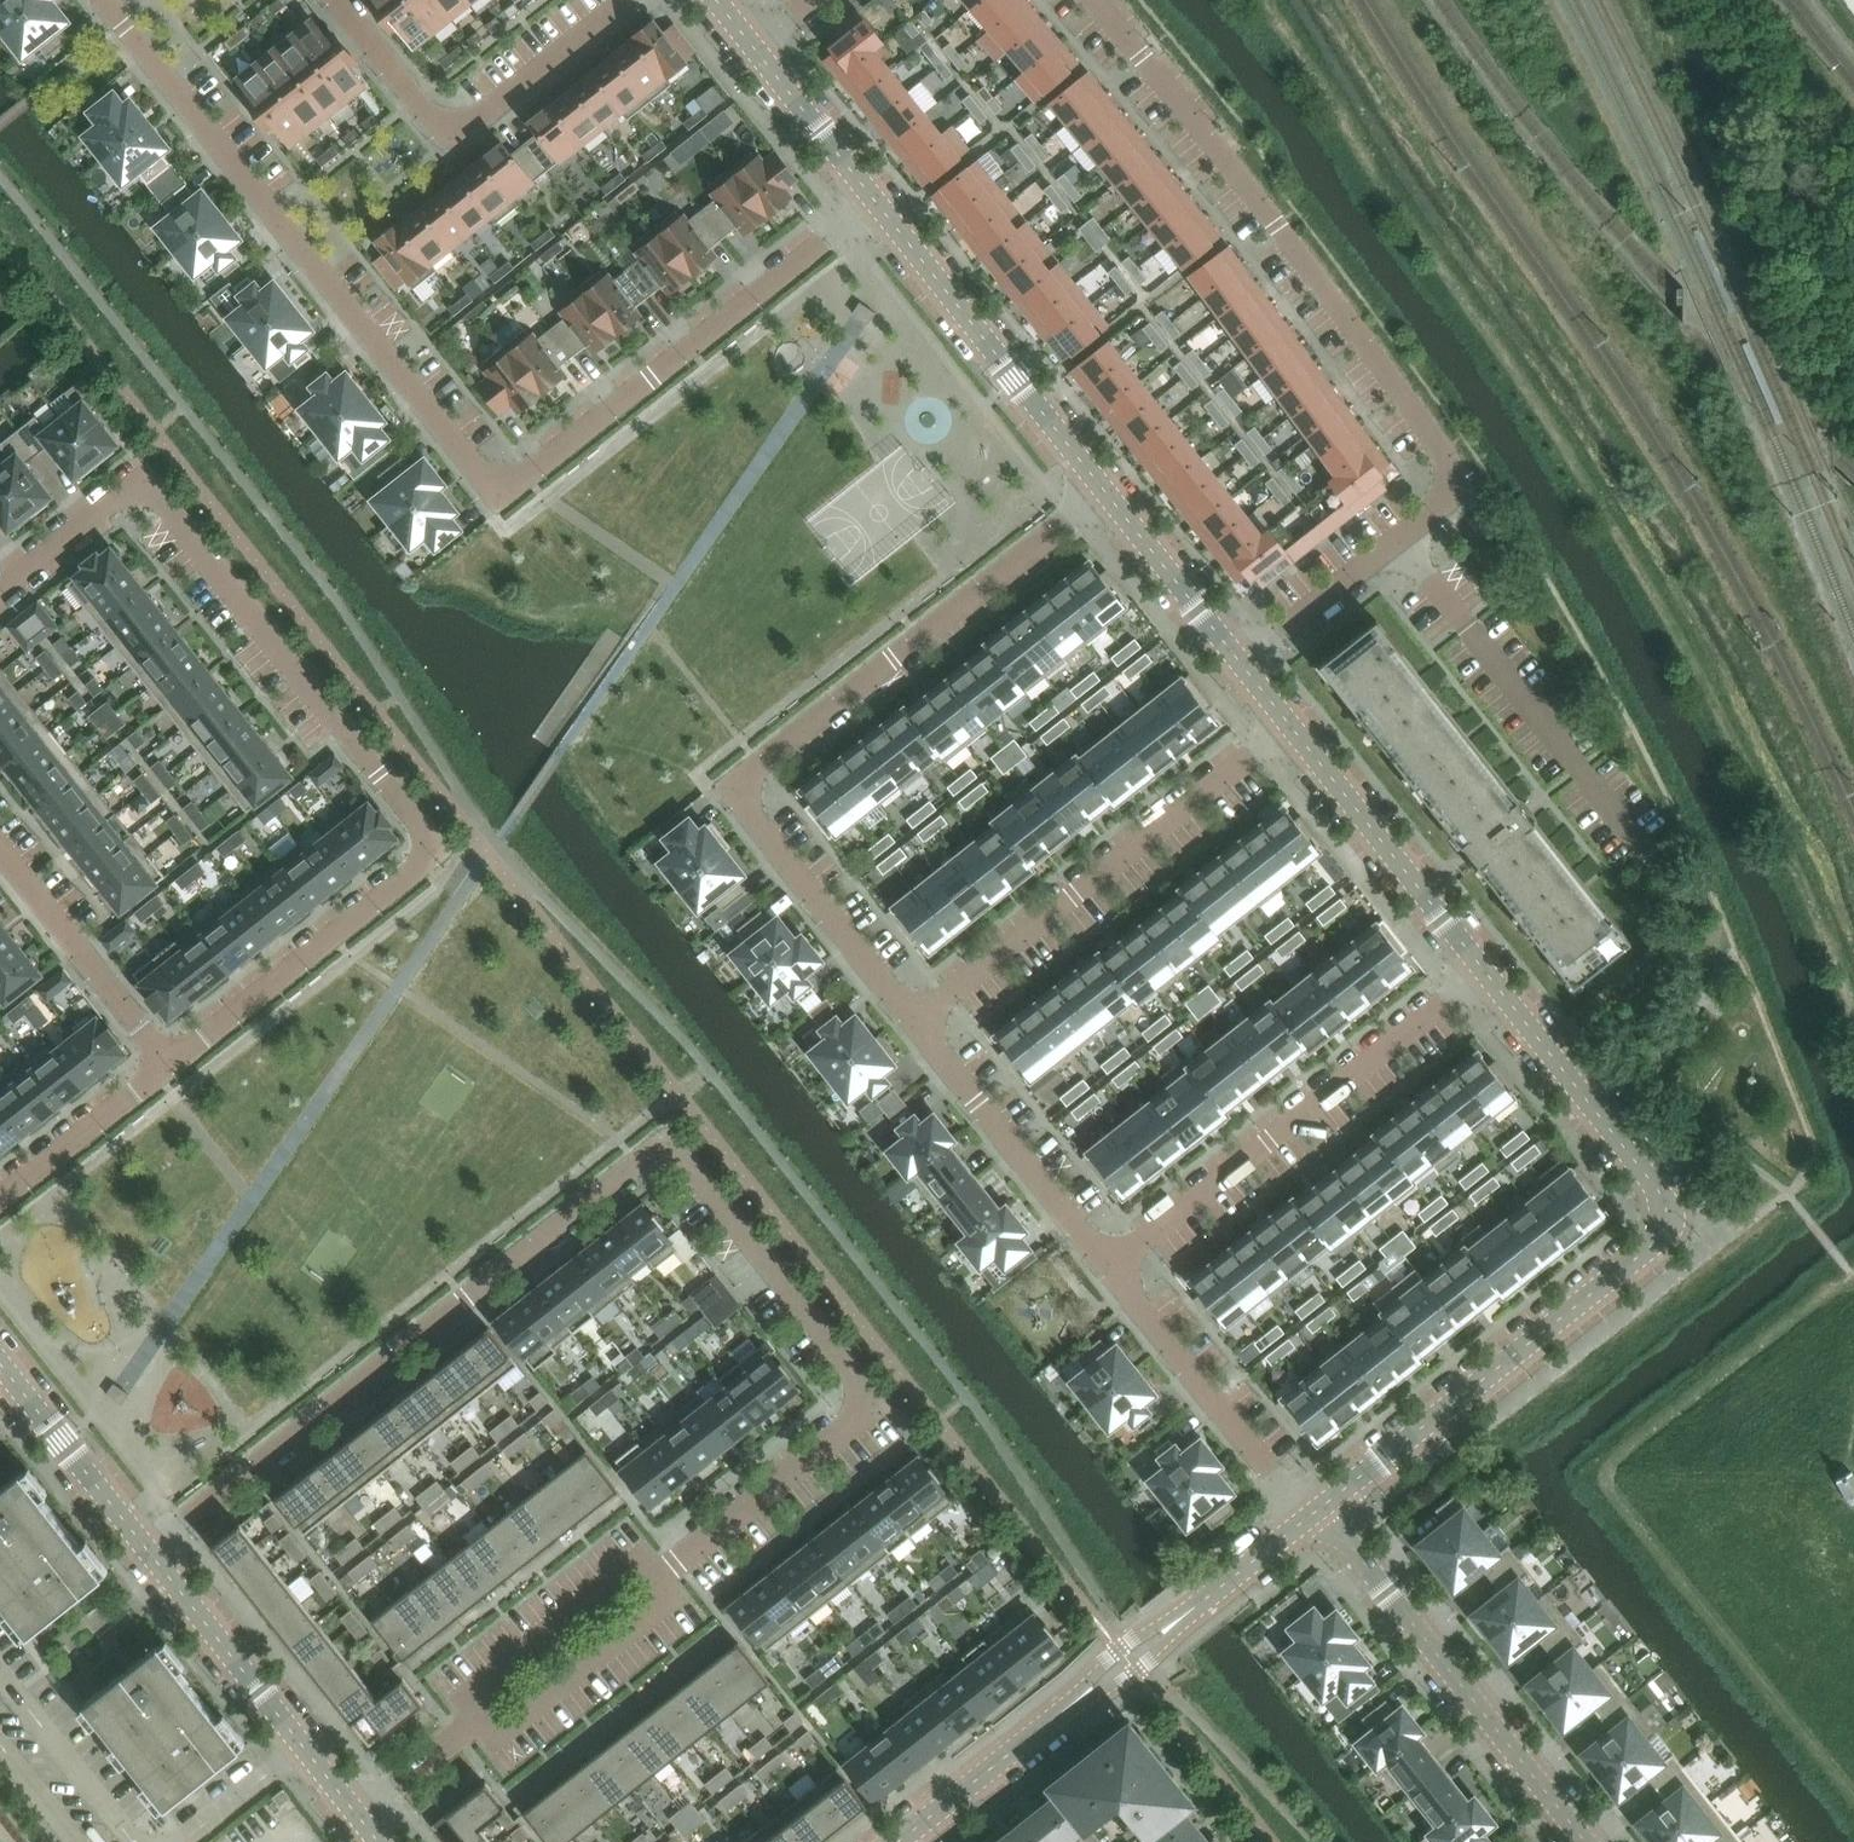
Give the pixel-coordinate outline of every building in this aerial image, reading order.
[(48,0),(0,0),(0,28),(5,34),(48,0)] [(62,26),(68,22),(51,0),(48,0),(5,34),(23,57),(38,45),(48,58),(71,39),(62,26)] [(282,0),(279,0),(271,6),(276,13),(286,5),(282,0)] [(376,0),(370,5),(381,19),(405,0),(376,0)] [(381,19),(393,34),(399,29),(413,47),(432,32),(407,0),(405,0),(381,19)] [(437,0),(407,0),(432,32),(450,17),(437,0)] [(450,17),(451,17),(469,3),(466,0),(437,0),(450,17)] [(982,0),(964,0),(972,9),(982,0)] [(1024,0),(982,0),(972,9),(990,30),(1024,0)] [(1008,51),(1042,21),(1024,0),(990,30),(1008,51)] [(520,10),(514,3),(505,11),(510,18),(520,10)] [(933,21),(924,10),(917,16),(926,27),(933,21)] [(839,76),(883,42),(858,11),(834,30),(841,39),(831,48),(834,52),(825,59),(839,76)] [(268,20),(262,13),(253,21),(258,27),(268,20)] [(502,25),(496,18),(487,25),(492,32),(502,25)] [(334,34),(328,38),(314,20),(294,36),(320,68),(345,48),(334,34)] [(920,32),(911,21),(904,27),(913,38),(920,32)] [(1017,79),(1060,42),(1042,21),(1008,51),(1025,70),(1016,78),(1017,79)] [(695,51),(674,25),(664,33),(655,22),(633,40),(670,86),(671,85),(665,77),(686,61),(685,60),(695,51)] [(249,34),(244,27),(235,35),(240,42),(249,34)] [(483,39),(478,32),(468,40),(474,47),(483,39)] [(240,42),(235,35),(225,42),(230,49),(240,42)] [(294,36),(294,35),(276,50),(301,82),(320,68),(294,36)] [(633,40),(632,41),(633,42),(627,47),(626,45),(612,56),(649,102),(670,86),(633,40)] [(891,70),(874,49),(883,42),(839,76),(856,98),(891,70)] [(1036,100),(1078,64),(1060,42),(1017,79),(1036,100)] [(959,54),(950,43),(943,49),(952,60),(959,54)] [(465,53),(460,47),(450,54),(456,61),(465,53)] [(351,67),(356,62),(345,48),(320,68),(345,101),(365,85),(351,67)] [(301,82),(276,50),(258,64),(283,97),(301,82)] [(945,63),(935,51),(928,57),(937,69),(945,63)] [(456,61),(450,54),(441,62),(446,69),(456,61)] [(968,66),(959,54),(952,60),(961,72),(968,66)] [(612,56),(611,57),(612,59),(606,63),(605,62),(592,72),(629,118),(649,102),(612,56)] [(954,74),(945,63),(937,69),(946,80),(954,74)] [(283,97),(258,64),(238,80),(252,98),(247,102),(258,117),(283,97)] [(320,68),(301,82),(327,115),(345,101),(320,68)] [(873,120),(908,92),(891,70),(856,98),(873,120)] [(592,72),(590,73),(592,75),(586,80),(584,78),(572,88),(602,127),(622,112),(628,119),(629,118),(592,72)] [(1068,124),(1105,94),(1087,72),(1050,102),(1068,124)] [(301,82),(283,97),(309,129),(327,115),(301,82)] [(994,97),(985,86),(977,92),(986,103),(994,97)] [(572,88),(570,89),(571,91),(565,96),(564,94),(551,104),(582,143),(602,127),(572,88)] [(890,141),(925,114),(908,92),(873,120),(890,141)] [(104,160),(149,124),(130,101),(124,105),(114,93),(90,112),(100,124),(85,136),(104,160)] [(1084,144),(1121,114),(1105,94),(1068,124),(1084,144)] [(979,106),(970,95),(963,101),(971,112),(979,106)] [(283,97),(258,117),(270,131),(275,127),(290,145),(309,129),(283,97)] [(1003,109),(994,97),(986,103),(995,115),(1003,109)] [(551,104),(550,106),(551,107),(545,112),(543,110),(529,122),(531,124),(538,133),(525,144),(547,171),(582,143),(551,104)] [(988,117),(979,106),(971,112),(980,123),(988,117)] [(703,108),(693,116),(699,122),(708,115),(703,108)] [(907,163),(951,128),(950,127),(941,134),(925,114),(890,141),(907,163)] [(1101,165),(1138,135),(1121,114),(1084,144),(1101,165)] [(378,122),(373,115),(363,123),(369,130),(378,122)] [(689,130),(699,122),(693,116),(684,123),(689,130)] [(712,120),(700,130),(709,141),(721,131),(712,120)] [(171,165),(161,153),(168,148),(149,124),(104,160),(123,183),(138,172),(148,184),(171,165)] [(925,185),(969,150),(951,128),(907,163),(925,185)] [(360,137),(354,130),(345,137),(350,144),(360,137)] [(700,130),(687,140),(696,151),(709,141),(700,130)] [(1041,145),(1032,133),(1025,139),(1034,151),(1041,145)] [(1117,185),(1154,155),(1138,135),(1101,165),(1117,185)] [(662,140),(652,148),(658,155),(667,147),(662,140)] [(547,171),(525,144),(511,154),(504,145),(502,143),(488,154),(489,156),(483,161),(482,159),(480,160),(517,207),(518,206),(512,198),(547,171)] [(1028,154),(1019,143),(1011,149),(1020,160),(1028,154)] [(342,151),(336,144),(327,152),(332,159),(342,151)] [(1050,156),(1041,145),(1034,151),(1043,162),(1050,156)] [(648,162),(658,155),(652,148),(643,156),(648,162)] [(332,159),(327,152),(317,159),(323,166),(332,159)] [(797,180),(775,153),(764,162),(760,157),(757,160),(751,152),(728,170),(765,216),(791,196),(785,189),(797,180)] [(1037,166),(1028,154),(1020,160),(1029,172),(1037,166)] [(1134,205),(1170,175),(1154,155),(1117,185),(1134,205)] [(480,160),(467,171),(469,172),(463,177),(461,175),(460,177),(497,223),(517,207),(480,160)] [(949,217),(994,182),(976,160),(932,195),(949,217)] [(728,170),(709,185),(715,193),(712,195),(716,199),(700,211),(722,239),(737,227),(743,234),(765,216),(728,170)] [(621,173),(611,180),(617,187),(626,180),(621,173)] [(1073,185),(1064,174),(1057,180),(1066,191),(1073,185)] [(1150,226),(1187,196),(1170,175),(1134,205),(1150,226)] [(460,177),(447,187),(448,188),(442,193),(441,192),(439,193),(470,232),(489,217),(495,224),(497,223),(460,177)] [(607,195),(617,187),(611,180),(602,188),(607,195)] [(634,182),(625,190),(630,196),(640,189),(634,182)] [(966,237),(1010,202),(994,182),(949,217),(966,237)] [(176,251),(221,215),(202,191),(196,197),(186,184),(162,203),(172,215),(157,227),(176,251)] [(1060,196),(1051,184),(1044,190),(1052,202),(1060,196)] [(1082,197),(1073,185),(1066,191),(1075,203),(1082,197)] [(621,204),(630,196),(625,190),(615,197),(621,204)] [(439,193),(426,203),(428,205),(422,209),(420,208),(419,209),(450,248),(470,232),(439,193)] [(1069,207),(1060,196),(1052,202),(1061,213),(1069,207)] [(1166,246),(1203,216),(1187,196),(1150,226),(1166,246)] [(982,257),(1026,223),(1010,202),(966,237),(982,257)] [(419,209),(406,219),(407,221),(401,226),(400,224),(398,225),(435,272),(437,271),(431,263),(450,248),(419,209)] [(722,239),(700,211),(688,221),(685,217),(682,219),(676,211),(654,229),(690,275),(715,255),(710,248),(722,239)] [(227,249),(240,239),(221,215),(176,251),(195,274),(213,261),(226,277),(240,265),(227,249)] [(1183,267),(1220,237),(1203,216),(1166,246),(1183,267)] [(1102,228),(1094,217),(1086,223),(1095,234),(1102,228)] [(998,278),(1042,243),(1026,223),(982,257),(998,278)] [(1095,234),(1086,223),(1079,229),(1087,240),(1095,234)] [(398,225),(377,242),(386,254),(375,262),(396,288),(406,280),(414,289),(435,272),(398,225)] [(1112,240),(1102,228),(1095,234),(1104,246),(1112,240)] [(550,229),(541,236),(546,243),(555,236),(550,229)] [(654,229),(634,245),(640,252),(637,254),(640,258),(626,270),(648,297),(662,286),(667,293),(690,275),(654,229)] [(1104,246),(1095,234),(1087,240),(1097,252),(1104,246)] [(536,250),(546,243),(541,236),(531,244),(536,250)] [(559,242),(550,249),(555,256),(564,248),(559,242)] [(1014,298),(1058,264),(1042,243),(998,278),(1014,298)] [(1205,296),(1243,268),(1228,247),(1190,275),(1205,296)] [(545,263),(555,256),(550,249),(540,257),(545,263)] [(1138,267),(1129,256),(1122,262),(1131,273),(1138,267)] [(509,261),(500,269),(505,275),(514,268),(509,261)] [(1031,319),(1075,284),(1058,264),(1014,298),(1031,319)] [(1125,277),(1116,266),(1108,272),(1117,283),(1125,277)] [(1147,279),(1138,267),(1131,273),(1140,285),(1147,279)] [(1220,316),(1258,288),(1243,268),(1205,296),(1220,316)] [(505,275),(500,269),(490,276),(496,283),(505,275)] [(648,297),(626,270),(613,280),(610,276),(607,278),(601,270),(580,287),(616,333),(640,314),(635,308),(648,297)] [(248,342),(293,306),(274,283),(262,292),(249,276),(234,288),(247,304),(230,318),(248,342)] [(1134,289),(1125,277),(1117,283),(1126,295),(1134,289)] [(1047,339),(1091,305),(1075,284),(1031,319),(1047,339)] [(580,287),(558,304),(564,311),(562,314),(565,318),(552,328),(574,356),(587,345),(592,352),(616,333),(580,287)] [(1234,336),(1273,307),(1258,288),(1220,316),(1234,336)] [(468,294),(459,301),(464,308),(474,300),(468,294)] [(464,308),(459,301),(449,309),(455,315),(464,308)] [(484,301),(475,309),(480,315),(489,308),(484,301)] [(860,302),(852,313),(869,324),(876,313),(860,302)] [(1064,361),(1108,326),(1091,305),(1047,339),(1064,361)] [(299,340),(312,330),(293,306),(248,342),(267,365),(285,352),(298,368),(312,356),(299,340)] [(1249,356),(1287,327),(1273,307),(1234,336),(1249,356)] [(470,323),(480,315),(475,309),(465,316),(470,323)] [(1172,322),(1163,311),(1155,317),(1164,328),(1172,322)] [(1159,334),(1150,322),(1143,328),(1152,340),(1159,334)] [(1181,333),(1172,322),(1164,328),(1173,339),(1181,333)] [(1263,375),(1302,347),(1287,327),(1249,356),(1263,375)] [(574,356),(552,328),(537,339),(534,335),(531,337),(525,330),(505,345),(542,392),(565,374),(559,367),(574,356)] [(1169,345),(1159,334),(1152,340),(1161,351),(1169,345)] [(1088,391),(1125,362),(1108,341),(1071,370),(1088,391)] [(505,345),(483,363),(489,371),(486,373),(489,377),(478,386),(500,413),(511,405),(517,411),(542,392),(505,345)] [(1278,395),(1317,367),(1302,347),(1263,375),(1278,395)] [(1202,361),(1193,349),(1186,355),(1195,367),(1202,361)] [(1190,372),(1181,361),(1174,367),(1182,378),(1190,372)] [(1211,372),(1202,361),(1195,367),(1204,378),(1211,372)] [(1103,410),(1140,381),(1125,362),(1088,391),(1103,410)] [(321,433),(365,397),(346,374),(334,383),(321,367),(306,379),(319,395),(302,409),(321,433)] [(1293,415),(1331,387),(1317,367),(1278,395),(1293,415)] [(1199,384),(1190,372),(1182,378),(1192,390),(1199,384)] [(117,444),(92,413),(103,404),(83,378),(65,392),(77,407),(63,418),(58,412),(57,413),(99,465),(116,452),(113,448),(117,444)] [(1118,430),(1155,400),(1140,381),(1103,410),(1118,430)] [(1307,435),(1346,407),(1331,387),(1293,415),(1307,435)] [(1233,399),(1224,388),(1216,394),(1225,405),(1233,399)] [(388,438),(378,426),(384,421),(365,397),(321,433),(339,456),(354,445),(364,457),(388,438)] [(1242,411),(1233,399),(1225,405),(1235,417),(1242,411)] [(1133,449),(1171,420),(1155,400),(1118,430),(1133,449)] [(1221,411),(1212,400),(1204,406),(1213,417),(1221,411)] [(1322,455),(1361,427),(1346,407),(1307,435),(1322,455)] [(1230,423),(1221,411),(1213,417),(1222,428),(1230,423)] [(99,465),(57,413),(43,424),(36,416),(17,430),(38,456),(49,447),(74,479),(79,475),(82,479),(99,465)] [(1149,468),(1186,439),(1171,420),(1133,449),(1149,468)] [(1264,438),(1255,427),(1247,433),(1256,444),(1264,438)] [(1337,475),(1375,446),(1361,427),(1322,455),(1337,475)] [(26,465),(38,456),(17,430),(0,444),(0,446),(6,453),(0,458),(0,476),(33,518),(50,504),(47,500),(51,497),(26,465)] [(1251,450),(1242,438),(1235,444),(1244,456),(1251,450)] [(1273,449),(1264,438),(1256,444),(1265,455),(1273,449)] [(1164,488),(1201,458),(1186,439),(1149,468),(1164,488)] [(1322,538),(1386,487),(1379,478),(1382,475),(1379,471),(1388,464),(1375,446),(1337,475),(1318,490),(1335,511),(1314,527),(1322,538)] [(1260,461),(1251,450),(1244,456),(1253,467),(1260,461)] [(382,532),(443,484),(424,460),(412,470),(402,457),(378,476),(388,488),(374,500),(392,523),(381,531),(382,532)] [(1179,507),(1217,478),(1201,458),(1164,488),(1179,507)] [(1294,477),(1285,465),(1278,471),(1287,483),(1294,477)] [(0,476),(0,520),(8,531),(13,528),(16,531),(33,518),(0,476)] [(1282,489),(1273,477),(1265,483),(1274,495),(1282,489)] [(1303,488),(1294,477),(1287,483),(1296,494),(1303,488)] [(1195,526),(1232,497),(1217,478),(1179,507),(1195,526)] [(460,529),(450,517),(456,512),(438,489),(444,485),(443,484),(382,532),(398,552),(408,544),(411,547),(426,536),(436,548),(460,529)] [(1291,500),(1282,489),(1274,495),(1283,506),(1291,500)] [(1210,546),(1247,516),(1232,497),(1195,526),(1210,546)] [(1225,565),(1281,521),(1280,520),(1262,535),(1247,516),(1210,546),(1225,565)] [(1262,586),(1305,552),(1322,538),(1314,527),(1296,541),(1281,521),(1225,565),(1239,582),(1248,575),(1251,579),(1254,576),(1262,586)] [(84,606),(128,571),(111,549),(97,560),(95,557),(89,562),(88,561),(84,565),(87,568),(67,584),(84,606)] [(1131,601),(1106,570),(1100,575),(1090,562),(1069,578),(1108,628),(1104,622),(1131,601)] [(100,626),(144,591),(128,571),(84,606),(100,626)] [(1108,628),(1069,578),(1049,595),(1088,644),(1108,628)] [(116,647),(161,612),(144,591),(100,626),(116,647)] [(1088,644),(1049,595),(1028,611),(1067,660),(1088,644)] [(47,636),(58,626),(38,603),(27,612),(47,636)] [(1067,660),(1028,611),(1008,627),(1047,676),(1067,660)] [(132,667),(177,632),(161,612),(116,647),(132,667)] [(27,651),(39,642),(20,617),(8,626),(27,651)] [(1328,659),(1320,666),(1331,680),(1392,757),(1463,846),(1478,865),(1501,895),(1562,972),(1574,987),(1582,980),(1588,975),(1631,942),(1587,887),(1584,882),(1550,840),(1547,835),(1535,820),(1520,801),(1508,787),(1505,782),(1472,741),(1466,733),(1422,678),(1418,673),(1377,621),(1334,654),(1328,659)] [(1047,676),(1008,627),(987,643),(1026,693),(1047,676)] [(148,688),(193,653),(177,632),(132,667),(148,688)] [(53,644),(62,656),(72,648),(63,637),(53,644)] [(1131,656),(1142,647),(1135,639),(1124,647),(1131,656)] [(1026,693),(987,643),(986,645),(989,648),(976,658),(973,655),(967,660),(1004,707),(1023,692),(1025,694),(1026,693)] [(1118,666),(1131,656),(1124,647),(1111,657),(1118,666)] [(81,660),(72,648),(62,656),(71,667),(81,660)] [(55,662),(46,650),(36,658),(45,669),(55,662)] [(165,708),(209,673),(193,653),(148,688),(165,708)] [(1142,670),(1153,661),(1146,653),(1135,662),(1142,670)] [(1004,707),(967,660),(959,666),(962,669),(949,680),(988,729),(989,728),(984,723),(1004,707)] [(64,673),(55,662),(45,669),(54,681),(64,673)] [(1129,680),(1142,670),(1135,662),(1122,672),(1129,680)] [(19,691),(2,670),(0,672),(0,705),(19,691)] [(1090,688),(1101,680),(1094,671),(1083,680),(1090,688)] [(181,729),(225,694),(209,673),(165,708),(181,729)] [(1207,710),(1214,705),(1189,674),(1183,679),(1178,673),(1157,690),(1196,739),(1217,723),(1207,710)] [(104,689),(95,678),(86,685),(95,697),(104,689)] [(988,729),(949,680),(935,691),(932,687),(925,693),(967,746),(988,729)] [(1077,698),(1090,688),(1083,680),(1070,690),(1077,698)] [(1101,702),(1112,694),(1105,685),(1094,694),(1101,702)] [(1196,739),(1157,690),(1137,706),(1176,755),(1196,739)] [(35,711),(19,691),(0,705),(0,739),(35,711)] [(87,703),(78,691),(69,699),(78,710),(87,703)] [(967,746),(925,693),(918,698),(921,702),(908,712),(905,708),(904,709),(938,753),(946,762),(967,746)] [(197,749),(242,714),(225,694),(181,729),(197,749)] [(1088,712),(1101,702),(1094,694),(1081,704),(1088,712)] [(108,701),(98,709),(107,720),(117,713),(108,701)] [(1049,721),(1060,712),(1053,704),(1042,712),(1049,721)] [(1176,755),(1137,706),(1135,707),(1140,713),(1121,728),(1155,771),(1176,755)] [(107,720),(98,709),(89,716),(98,728),(107,720)] [(920,768),(938,753),(904,709),(883,725),(922,775),(924,773),(920,768)] [(51,732),(35,711),(0,739),(0,759),(7,767),(51,732)] [(1036,731),(1049,721),(1042,712),(1029,722),(1036,731)] [(126,724),(117,713),(107,720),(116,732),(120,729),(126,724)] [(213,770),(258,735),(242,714),(197,749),(213,770)] [(1060,735),(1071,726),(1064,718),(1053,726),(1060,735)] [(116,732),(107,720),(98,728),(107,739),(113,735),(116,732)] [(922,775),(883,725),(863,742),(902,791),(922,775)] [(1047,745),(1060,735),(1053,726),(1041,736),(1047,745)] [(1155,771),(1121,728),(1100,744),(1135,788),(1155,771)] [(146,742),(137,731),(127,738),(137,749),(146,742)] [(23,787),(67,752),(51,732),(7,767),(23,787)] [(230,790),(274,755),(258,735),(213,770),(230,790)] [(1135,788),(1100,744),(1096,738),(1075,755),(1114,804),(1135,788)] [(1010,757),(1021,747),(1014,739),(1003,748),(1010,757)] [(902,791),(863,742),(842,758),(877,802),(897,785),(902,791)] [(129,755),(120,744),(111,751),(120,763),(129,755)] [(1016,765),(1028,756),(1021,747),(1010,757),(1016,765)] [(998,766),(1010,757),(1003,748),(991,758),(998,766)] [(39,808),(84,773),(67,752),(23,787),(39,808)] [(247,812),(291,777),(274,755),(230,790),(247,812)] [(1114,804),(1075,755),(1074,756),(1075,758),(1056,773),(1052,767),(1094,820),(1100,815),(1097,811),(1110,801),(1113,805),(1114,804)] [(1004,774),(1016,765),(1010,757),(998,766),(1004,774)] [(877,802),(842,758),(822,774),(856,818),(877,802)] [(151,768),(160,779),(169,771),(160,760),(151,768)] [(1094,820),(1052,767),(1032,783),(1027,778),(1026,778),(1070,833),(1083,822),(1086,826),(1094,820)] [(965,787),(978,777),(971,768),(959,778),(965,787)] [(326,781),(316,769),(310,774),(319,786),(326,781)] [(178,783),(169,771),(160,779),(169,790),(178,783)] [(55,828),(100,793),(84,773),(39,808),(55,828)] [(134,781),(143,792),(152,785),(143,773),(134,781)] [(856,818),(822,774),(801,790),(811,803),(805,808),(816,823),(823,818),(836,834),(856,818)] [(954,796),(965,787),(959,778),(947,787),(954,796)] [(1070,833),(1026,778),(1005,795),(1052,853),(1059,848),(1056,844),(1070,833)] [(308,791),(301,781),(289,790),(297,800),(308,791)] [(976,801),(989,791),(982,782),(970,792),(976,801)] [(161,796),(152,785),(143,792),(152,804),(161,796)] [(965,810),(976,801),(970,792),(959,801),(965,810)] [(71,849),(116,814),(100,793),(55,828),(71,849)] [(1052,853),(1005,795),(1014,807),(994,823),(1031,870),(1033,869),(1030,865),(1042,855),(1045,859),(1052,853)] [(281,797),(269,806),(277,816),(288,807),(281,797)] [(183,808),(192,820),(202,812),(193,801),(183,808)] [(924,819),(937,809),(930,801),(918,811),(924,819)] [(397,839),(386,825),(388,823),(383,816),(384,816),(381,812),(377,815),(369,804),(348,820),(341,810),(339,812),(375,856),(397,839)] [(277,816),(269,806),(258,815),(265,825),(277,816)] [(1326,847),(1301,816),(1295,821),(1284,808),(1264,824),(1299,868),(1326,847)] [(913,828),(924,819),(918,811),(907,820),(913,828)] [(211,824),(202,812),(192,820),(201,831),(211,824)] [(375,856),(339,812),(319,828),(354,872),(375,856)] [(88,869),(132,834),(116,814),(71,849),(88,869)] [(166,822),(175,833),(185,826),(176,814),(166,822)] [(935,833),(948,823),(941,815),(929,825),(935,833)] [(680,886),(730,846),(711,822),(699,832),(689,819),(666,838),(675,851),(661,862),(680,886)] [(1031,870),(994,823),(993,823),(997,827),(978,841),(973,836),(972,837),(1011,886),(1031,870)] [(1299,868),(1264,824),(1243,840),(1283,890),(1279,884),(1299,868)] [(924,842),(935,833),(929,825),(918,834),(924,842)] [(194,837),(185,826),(175,833),(184,845),(194,837)] [(354,872),(319,828),(318,828),(326,838),(307,852),(300,843),(298,844),(334,888),(354,872)] [(240,830),(228,839),(236,848),(247,839),(240,830)] [(883,852),(896,842),(889,833),(877,843),(883,852)] [(104,890),(148,855),(132,834),(88,869),(104,890)] [(1011,886),(972,837),(951,853),(990,902),(1011,886)] [(236,848),(228,839),(217,848),(224,857),(236,848)] [(1283,890),(1243,840),(1223,856),(1262,906),(1283,890)] [(872,860),(883,852),(877,843),(866,852),(872,860)] [(334,888),(298,844),(278,860),(313,905),(334,888)] [(737,879),(743,875),(725,852),(731,847),(730,846),(680,886),(698,910),(713,898),(723,911),(747,892),(737,879)] [(894,866),(907,856),(900,847),(888,857),(894,866)] [(990,902),(951,853),(955,859),(935,875),(970,919),(990,902)] [(121,912),(166,876),(148,855),(104,890),(121,912)] [(1262,906),(1223,856),(1202,873),(1237,917),(1256,901),(1261,907),(1262,906)] [(883,875),(894,866),(888,857),(877,866),(883,875)] [(313,905),(278,860),(257,876),(293,921),(313,905)] [(199,862),(187,871),(194,881),(206,872),(199,862)] [(194,881),(187,871),(176,880),(183,890),(194,881)] [(1237,917),(1202,873),(1182,889),(1220,937),(1220,936),(1217,932),(1237,917)] [(970,919),(935,875),(915,891),(949,935),(970,919)] [(293,921),(257,876),(257,877),(264,886),(246,901),(238,892),(237,893),(272,937),(293,921)] [(1325,902),(1336,893),(1329,884),(1318,893),(1325,902)] [(1220,937),(1182,889),(1180,890),(1183,894),(1170,904),(1167,900),(1161,905),(1199,953),(1220,937)] [(949,935),(915,891),(888,913),(912,944),(918,939),(928,951),(949,935)] [(272,937),(237,893),(216,909),(252,953),(272,937)] [(1312,912),(1325,902),(1318,893),(1306,903),(1312,912)] [(157,895),(146,904),(153,913),(165,904),(157,895)] [(1336,916),(1347,907),(1341,898),(1329,907),(1336,916)] [(153,913),(146,904),(135,913),(142,922),(153,913)] [(1199,953),(1161,905),(1154,911),(1157,915),(1143,926),(1182,975),(1183,974),(1178,969),(1199,953)] [(1324,926),(1336,916),(1329,907),(1317,917),(1324,926)] [(252,953),(216,909),(196,925),(231,970),(252,953)] [(752,977),(802,937),(802,936),(796,941),(778,918),(771,923),(761,910),(738,929),(747,942),(733,953),(752,977)] [(1284,934),(1295,925),(1288,917),(1277,925),(1284,934)] [(1401,955),(1408,949),(1383,918),(1356,940),(1391,984),(1411,968),(1401,955)] [(135,931),(126,920),(119,925),(100,940),(110,951),(129,937),(135,931)] [(231,970),(196,925),(175,941),(211,986),(231,970)] [(1271,944),(1284,934),(1277,925),(1265,935),(1271,944)] [(1182,975),(1143,926),(1129,936),(1126,933),(1119,938),(1161,991),(1182,975)] [(1295,948),(1306,939),(1299,931),(1288,939),(1295,948)] [(24,953),(8,933),(0,939),(0,972),(24,953)] [(803,975),(821,961),(802,937),(752,977),(770,1001),(788,987),(801,1003),(816,992),(803,975)] [(1161,991),(1119,938),(1113,944),(1116,947),(1103,957),(1100,954),(1098,955),(1136,1002),(1156,986),(1160,992),(1161,991)] [(1282,958),(1295,948),(1288,939),(1276,950),(1282,958)] [(1391,984),(1356,940),(1335,956),(1370,1001),(1391,984)] [(211,986),(175,941),(155,957),(190,1002),(211,986)] [(1243,966),(1254,958),(1247,949),(1236,958),(1243,966)] [(41,975),(24,953),(0,972),(0,995),(6,1003),(41,975)] [(1136,1002),(1098,955),(1078,971),(1112,1015),(1132,999),(1135,1002),(1136,1002)] [(1370,1001),(1335,956),(1315,973),(1350,1017),(1370,1001)] [(190,1002),(155,957),(154,958),(162,968),(141,984),(150,995),(146,998),(157,1011),(160,1008),(169,1019),(190,1002)] [(1230,976),(1243,966),(1236,958),(1224,968),(1230,976)] [(1254,980),(1265,972),(1259,963),(1247,972),(1254,980)] [(54,996),(73,981),(64,969),(45,984),(38,989),(48,1001),(54,996)] [(1112,1015),(1078,971),(1057,987),(1096,1037),(1098,1035),(1093,1030),(1112,1015)] [(1242,990),(1254,980),(1247,972),(1235,982),(1242,990)] [(1350,1017),(1315,973),(1294,989),(1329,1033),(1350,1017)] [(1204,1002),(1216,993),(1209,984),(1197,994),(1204,1002)] [(1096,1037),(1057,987),(1037,1004),(1076,1053),(1096,1037)] [(1329,1033),(1294,989),(1273,1005),(1309,1049),(1329,1033)] [(1210,1010),(1222,1001),(1216,993),(1204,1002),(1210,1010)] [(1192,1012),(1204,1002),(1197,994),(1185,1003),(1192,1012)] [(37,1006),(30,996),(18,1005),(26,1014),(37,1006)] [(824,1009),(831,1004),(827,998),(820,1004),(824,1009)] [(1198,1020),(1210,1010),(1204,1002),(1192,1012),(1198,1020)] [(1076,1053),(1037,1004),(1016,1020),(1055,1069),(1076,1053)] [(26,1014),(18,1005),(7,1014),(14,1024),(26,1014)] [(1309,1049),(1273,1005),(1253,1021),(1288,1066),(1294,1060),(1291,1057),(1304,1047),(1307,1050),(1309,1049)] [(830,1076),(880,1036),(880,1035),(874,1040),(856,1017),(843,1027),(830,1010),(816,1022),(829,1038),(811,1052),(830,1076)] [(1160,1032),(1172,1022),(1166,1014),(1153,1024),(1160,1032)] [(125,1054),(117,1043),(120,1040),(110,1026),(106,1029),(97,1018),(76,1036),(103,1071),(125,1054)] [(1055,1069),(1016,1020),(996,1036),(1005,1049),(999,1054),(1024,1085),(1051,1063),(1055,1069)] [(1288,1066),(1253,1021),(1232,1038),(1264,1078),(1278,1068),(1281,1071),(1288,1066)] [(1149,1041),(1160,1032),(1153,1024),(1142,1033),(1149,1041)] [(1171,1047),(1183,1036),(1177,1028),(1164,1038),(1171,1047)] [(103,1071),(76,1036),(55,1052),(83,1087),(103,1071)] [(881,1074),(899,1060),(880,1036),(830,1076),(849,1100),(866,1086),(879,1102),(894,1091),(881,1074)] [(1160,1055),(1171,1047),(1164,1038),(1153,1047),(1160,1055)] [(1264,1078),(1232,1038),(1211,1054),(1246,1099),(1253,1093),(1250,1089),(1264,1078)] [(1119,1065),(1131,1055),(1125,1046),(1112,1056),(1119,1065)] [(83,1087),(55,1052),(36,1067),(28,1058),(27,1059),(62,1103),(83,1087)] [(1519,1092),(1495,1061),(1488,1066),(1479,1053),(1458,1069),(1492,1113),(1519,1092)] [(1246,1099),(1211,1054),(1192,1069),(1186,1062),(1184,1063),(1225,1115),(1227,1114),(1224,1110),(1237,1100),(1240,1104),(1246,1099)] [(1108,1074),(1119,1065),(1112,1056),(1101,1065),(1108,1074)] [(62,1103),(27,1059),(7,1075),(42,1119),(62,1103)] [(1130,1079),(1142,1069),(1136,1060),(1123,1070),(1130,1079)] [(1225,1115),(1184,1063),(1163,1079),(1170,1088),(1205,1131),(1225,1115)] [(1492,1113),(1458,1069),(1437,1086),(1476,1135),(1472,1129),(1492,1113)] [(1119,1088),(1130,1079),(1123,1070),(1112,1079),(1119,1088)] [(7,1075),(0,1080),(0,1108),(21,1136),(42,1119),(7,1075)] [(1078,1097),(1090,1087),(1084,1079),(1071,1089),(1078,1097)] [(1476,1135),(1437,1086),(1417,1102),(1460,1157),(1460,1156),(1456,1151),(1476,1135)] [(1205,1131),(1170,1088),(1150,1104),(1184,1148),(1205,1131)] [(1067,1106),(1078,1097),(1071,1089),(1060,1098),(1067,1106)] [(1089,1111),(1102,1101),(1095,1093),(1082,1103),(1089,1111)] [(1460,1157),(1417,1102),(1396,1118),(1440,1173),(1460,1157)] [(1078,1120),(1089,1111),(1082,1103),(1071,1112),(1078,1120)] [(1184,1148),(1150,1104),(1129,1120),(1164,1164),(1184,1148)] [(0,1108),(0,1151),(1,1152),(21,1136),(0,1108)] [(908,1175),(910,1174),(947,1145),(953,1140),(934,1115),(921,1125),(908,1109),(894,1120),(907,1137),(889,1151),(908,1175)] [(1440,1173),(1396,1118),(1376,1134),(1418,1187),(1415,1183),(1434,1168),(1438,1174),(1440,1173)] [(1164,1164),(1129,1120),(1109,1137),(1143,1180),(1164,1164)] [(1519,1147),(1530,1138),(1523,1130),(1512,1138),(1519,1147)] [(1418,1187),(1376,1134),(1374,1135),(1377,1139),(1365,1149),(1362,1146),(1355,1151),(1397,1204),(1418,1187)] [(1143,1180),(1109,1137),(1082,1158),(1106,1189),(1113,1184),(1123,1196),(1143,1180)] [(1506,1157),(1519,1147),(1512,1138),(1500,1148),(1506,1157)] [(1530,1161),(1541,1152),(1535,1144),(1524,1152),(1530,1161)] [(973,1178),(947,1145),(910,1174),(936,1208),(973,1178)] [(1397,1204),(1355,1151),(1348,1156),(1351,1160),(1337,1171),(1372,1214),(1391,1199),(1396,1205),(1397,1204)] [(1518,1171),(1530,1161),(1524,1152),(1511,1162),(1518,1171)] [(1602,1196),(1578,1165),(1572,1170),(1563,1159),(1542,1175),(1585,1230),(1606,1214),(1596,1201),(1602,1196)] [(1478,1179),(1489,1171),(1483,1162),(1472,1171),(1478,1179)] [(1372,1214),(1337,1171),(1324,1182),(1321,1178),(1313,1184),(1355,1237),(1357,1236),(1352,1230),(1372,1214)] [(1466,1189),(1478,1179),(1472,1171),(1459,1181),(1466,1189)] [(1585,1230),(1542,1175),(1540,1177),(1549,1188),(1530,1203),(1564,1246),(1585,1230)] [(1489,1193),(1500,1185),(1494,1176),(1483,1185),(1489,1193)] [(1000,1212),(973,1178),(936,1208),(937,1209),(945,1202),(971,1234),(1000,1212)] [(1355,1237),(1313,1184),(1307,1189),(1310,1193),(1297,1203),(1294,1199),(1292,1200),(1334,1253),(1355,1237)] [(1477,1203),(1489,1193),(1483,1185),(1470,1195),(1477,1203)] [(1437,1212),(1448,1203),(1442,1195),(1431,1203),(1437,1212)] [(1334,1253),(1292,1200),(1272,1217),(1306,1260),(1327,1244),(1334,1253)] [(1425,1222),(1437,1212),(1431,1203),(1418,1213),(1425,1222)] [(1564,1246),(1530,1203),(1510,1219),(1544,1262),(1564,1246)] [(677,1251),(661,1230),(665,1227),(655,1214),(651,1217),(642,1206),(622,1222),(649,1257),(647,1259),(655,1268),(677,1251)] [(1029,1249),(1019,1236),(1025,1231),(1006,1207),(1000,1212),(971,1234),(961,1242),(981,1267),(995,1255),(1005,1268),(1029,1249)] [(1448,1226),(1459,1217),(1453,1209),(1442,1217),(1448,1226)] [(1306,1260),(1272,1217),(1252,1233),(1290,1282),(1292,1281),(1288,1275),(1306,1260)] [(1436,1236),(1448,1226),(1442,1217),(1429,1227),(1436,1236)] [(1544,1262),(1510,1219),(1489,1235),(1524,1279),(1544,1262)] [(649,1257),(622,1222),(601,1238),(629,1274),(647,1259),(649,1257)] [(1524,1279),(1489,1235),(1480,1223),(1459,1240),(1503,1295),(1524,1279)] [(1398,1247),(1410,1238),(1403,1230),(1391,1239),(1398,1247)] [(1290,1282),(1252,1233),(1231,1249),(1270,1298),(1290,1282)] [(629,1274),(601,1238),(581,1255),(616,1299),(636,1283),(629,1274)] [(1404,1256),(1416,1246),(1410,1238),(1398,1247),(1404,1256)] [(1386,1257),(1398,1247),(1391,1239),(1379,1248),(1386,1257)] [(1503,1295),(1459,1240),(1458,1241),(1459,1243),(1440,1258),(1482,1311),(1489,1306),(1486,1302),(1498,1292),(1501,1296),(1503,1295)] [(1392,1265),(1404,1256),(1398,1247),(1386,1257),(1392,1265)] [(1270,1298),(1231,1249),(1211,1265),(1245,1309),(1265,1293),(1270,1298)] [(616,1299),(581,1255),(560,1271),(595,1315),(616,1299)] [(1482,1311),(1440,1258),(1439,1259),(1443,1265),(1425,1280),(1416,1268),(1415,1269),(1458,1324),(1472,1313),(1475,1317),(1482,1311)] [(1354,1278),(1366,1268),(1360,1259),(1347,1269),(1354,1278)] [(1245,1309),(1211,1265),(1190,1281),(1200,1294),(1193,1299),(1218,1330),(1245,1309)] [(1343,1287),(1354,1278),(1347,1269),(1336,1278),(1343,1287)] [(1458,1324),(1415,1269),(1394,1286),(1440,1344),(1448,1339),(1445,1335),(1458,1324)] [(595,1315),(560,1271),(540,1287),(575,1332),(595,1315)] [(1365,1292),(1377,1282),(1371,1273),(1358,1283),(1365,1292)] [(707,1302),(726,1286),(717,1275),(698,1290),(707,1302)] [(1354,1301),(1365,1292),(1358,1283),(1347,1292),(1354,1301)] [(726,1286),(700,1307),(706,1314),(732,1294),(726,1286)] [(1440,1344),(1394,1286),(1373,1302),(1385,1317),(1420,1361),(1421,1360),(1418,1356),(1431,1346),(1434,1350),(1440,1344)] [(575,1332),(540,1287),(519,1303),(555,1348),(575,1332)] [(1313,1310),(1326,1300),(1319,1292),(1306,1302),(1313,1310)] [(741,1306),(732,1294),(706,1314),(716,1326),(741,1306)] [(1302,1319),(1313,1310),(1306,1302),(1295,1310),(1302,1319)] [(555,1348),(519,1303),(497,1321),(535,1369),(557,1352),(555,1348)] [(1324,1324),(1337,1314),(1330,1306),(1317,1316),(1324,1324)] [(676,1311),(664,1320),(672,1330),(683,1321),(676,1311)] [(1313,1333),(1324,1324),(1317,1316),(1306,1324),(1313,1333)] [(1420,1361),(1385,1317),(1365,1333),(1399,1377),(1420,1361)] [(661,1339),(672,1330),(664,1320),(653,1329),(661,1339)] [(702,1333),(695,1323),(683,1333),(691,1342),(702,1333)] [(1272,1343),(1285,1333),(1278,1324),(1265,1334),(1272,1343)] [(518,1365),(491,1329),(470,1346),(498,1381),(518,1365)] [(691,1342),(683,1333),(672,1341),(680,1351),(691,1342)] [(1399,1377),(1365,1333),(1346,1348),(1341,1343),(1340,1344),(1379,1393),(1399,1377)] [(1261,1351),(1272,1343),(1265,1334),(1254,1343),(1261,1351)] [(1283,1357),(1296,1347),(1289,1338),(1276,1348),(1283,1357)] [(1091,1406),(1135,1370),(1116,1346),(1110,1351),(1100,1339),(1076,1358),(1086,1370),(1072,1382),(1091,1406)] [(1379,1393),(1340,1344),(1319,1360),(1358,1410),(1379,1393)] [(761,1345),(739,1363),(746,1373),(747,1372),(775,1407),(797,1390),(788,1379),(792,1376),(781,1363),(778,1365),(761,1345)] [(498,1381),(470,1346),(451,1361),(479,1396),(498,1381)] [(645,1357),(637,1347),(627,1356),(635,1365),(639,1361),(645,1357)] [(1272,1365),(1283,1357),(1276,1348),(1265,1357),(1272,1365)] [(651,1352),(645,1357),(639,1361),(647,1371),(658,1362),(651,1352)] [(622,1375),(628,1370),(635,1365),(627,1356),(615,1365),(622,1375)] [(1358,1410),(1319,1360),(1324,1366),(1303,1382),(1338,1426),(1358,1410)] [(479,1396),(451,1361),(431,1376),(459,1411),(479,1396)] [(639,1361),(635,1365),(628,1370),(635,1380),(647,1371),(639,1361)] [(1142,1404),(1154,1394),(1135,1370),(1091,1406),(1109,1429),(1127,1415),(1140,1431),(1154,1420),(1142,1404)] [(747,1372),(746,1373),(727,1388),(755,1423),(775,1407),(747,1372)] [(459,1411),(431,1376),(412,1391),(440,1427),(459,1411)] [(601,1386),(593,1376),(583,1384),(591,1394),(601,1386)] [(1338,1426),(1303,1382),(1276,1404),(1301,1434),(1307,1430),(1317,1442),(1338,1426)] [(114,1384),(107,1394),(122,1404),(129,1394),(114,1384)] [(578,1404),(591,1394),(583,1384),(571,1394),(578,1404)] [(755,1423),(727,1388),(707,1403),(706,1404),(734,1439),(755,1423)] [(620,1398),(612,1389),(601,1398),(609,1407),(620,1398)] [(440,1427),(412,1391),(393,1407),(421,1442),(440,1427)] [(540,1392),(529,1400),(537,1411),(548,1402),(540,1392)] [(734,1439),(706,1404),(707,1403),(700,1394),(678,1411),(714,1455),(734,1439)] [(609,1407),(601,1398),(590,1407),(597,1416),(609,1407)] [(421,1442),(393,1407),(373,1422),(401,1457),(421,1442)] [(554,1409),(543,1418),(551,1428),(562,1419),(554,1409)] [(714,1455),(678,1411),(658,1427),(693,1472),(714,1455)] [(511,1415),(500,1423),(508,1434),(519,1425),(511,1415)] [(401,1457),(373,1422),(354,1437),(382,1473),(401,1457)] [(500,1423),(490,1432),(498,1442),(508,1434),(500,1423)] [(693,1472),(658,1427),(637,1443),(673,1488),(693,1472)] [(514,1441),(522,1451),(533,1443),(525,1432),(514,1441)] [(382,1473),(354,1437),(335,1453),(363,1488),(382,1473)] [(1169,1504),(1219,1464),(1200,1440),(1182,1455),(1169,1438),(1154,1450),(1168,1466),(1150,1480),(1169,1504)] [(514,1441),(503,1449),(512,1460),(522,1451),(514,1441)] [(673,1488),(637,1443),(616,1460),(632,1481),(628,1484),(639,1497),(642,1494),(651,1505),(673,1488)] [(462,1454),(470,1464),(480,1456),(472,1445),(462,1454)] [(616,1488),(587,1451),(566,1467),(596,1505),(616,1488)] [(363,1488),(335,1453),(315,1468),(343,1503),(363,1488)] [(462,1454),(451,1462),(459,1473),(470,1464),(462,1454)] [(953,1503),(937,1483),(941,1480),(930,1467),(926,1469),(918,1459),(896,1476),(924,1511),(923,1512),(930,1521),(953,1503)] [(486,1463),(475,1472),(484,1482),(494,1473),(486,1463)] [(1226,1497),(1232,1492),(1214,1470),(1220,1465),(1219,1464),(1169,1504),(1187,1528),(1202,1516),(1212,1529),(1236,1510),(1226,1497)] [(596,1505),(566,1467),(547,1482),(577,1520),(596,1505)] [(343,1503),(315,1468),(296,1483),(324,1519),(343,1503)] [(475,1472),(465,1480),(473,1490),(484,1482),(475,1472)] [(0,1491),(0,1594),(31,1633),(103,1577),(22,1474),(0,1491)] [(924,1511),(896,1476),(876,1492),(903,1527),(905,1526),(923,1512),(924,1511)] [(437,1480),(426,1489),(434,1499),(445,1490),(437,1480)] [(577,1520),(547,1482),(528,1498),(557,1535),(577,1520)] [(324,1519),(296,1483),(275,1500),(303,1535),(324,1519)] [(1464,1511),(1474,1503),(1463,1488),(1436,1510),(1446,1523),(1418,1546),(1436,1568),(1481,1532),(1464,1511)] [(434,1499),(426,1489),(416,1497),(423,1507),(434,1499)] [(445,1490),(434,1499),(442,1508),(452,1500),(445,1490)] [(903,1527),(876,1492),(855,1508),(890,1553),(912,1536),(905,1526),(903,1527)] [(557,1535),(528,1498),(508,1513),(538,1550),(557,1535)] [(434,1499),(423,1507),(431,1517),(442,1508),(434,1499)] [(384,1515),(392,1526),(403,1517),(395,1507),(384,1515)] [(890,1553),(855,1508),(835,1524),(870,1569),(890,1553)] [(275,1513),(264,1521),(273,1532),(283,1524),(275,1513)] [(538,1550),(508,1513),(489,1528),(519,1566),(538,1550)] [(384,1515),(374,1524),(382,1534),(392,1526),(384,1515)] [(398,1533),(406,1543),(417,1534),(409,1524),(398,1533)] [(870,1569),(835,1524),(814,1541),(849,1585),(870,1569)] [(230,1566),(256,1545),(240,1525),(214,1546),(230,1566)] [(519,1566),(489,1528),(469,1544),(499,1581),(519,1566)] [(1519,1559),(1508,1545),(1498,1553),(1481,1532),(1436,1568),(1453,1591),(1482,1568),(1492,1580),(1519,1559)] [(288,1551),(298,1543),(290,1533),(280,1541),(288,1551)] [(398,1533),(388,1541),(396,1552),(406,1543),(398,1533)] [(356,1537),(346,1546),(354,1556),(364,1548),(356,1537)] [(849,1585),(814,1541),(794,1557),(829,1601),(849,1585)] [(298,1543),(288,1551),(297,1562),(307,1554),(298,1543)] [(499,1581),(469,1544),(450,1559),(480,1596),(499,1581)] [(245,1585),(271,1565),(256,1545),(230,1566),(245,1585)] [(346,1546),(335,1554),(343,1565),(354,1556),(346,1546)] [(999,1572),(981,1550),(971,1557),(989,1580),(999,1572)] [(359,1564),(367,1574),(378,1565),(370,1555),(359,1564)] [(829,1601),(794,1557),(773,1573),(808,1617),(829,1601)] [(431,1574),(460,1612),(461,1612),(480,1597),(480,1596),(450,1559),(431,1574)] [(1519,1580),(1529,1572),(1519,1559),(1492,1580),(1501,1592),(1473,1615),(1491,1637),(1546,1594),(1545,1593),(1535,1600),(1519,1580)] [(359,1564),(349,1572),(357,1582),(367,1574),(359,1564)] [(936,1591),(959,1573),(951,1564),(928,1582),(936,1591)] [(260,1605),(287,1584),(271,1565),(245,1585),(260,1605)] [(319,1590),(329,1582),(320,1571),(310,1579),(319,1590)] [(808,1617),(773,1573),(753,1589),(788,1634),(808,1617)] [(460,1612),(431,1574),(411,1589),(441,1627),(460,1612)] [(329,1582),(319,1590),(327,1601),(337,1593),(329,1582)] [(276,1624),(302,1603),(287,1584),(260,1605),(276,1624)] [(966,1595),(959,1585),(948,1594),(955,1603),(966,1595)] [(920,1588),(914,1593),(921,1602),(927,1598),(920,1588)] [(441,1627),(411,1589),(392,1605),(422,1642),(441,1627)] [(788,1634),(753,1589),(731,1606),(740,1617),(736,1620),(747,1633),(750,1630),(766,1651),(788,1634)] [(955,1603),(948,1594),(936,1603),(944,1613),(955,1603)] [(1574,1628),(1562,1614),(1546,1594),(1491,1637),(1508,1660),(1537,1637),(1547,1650),(1574,1628)] [(917,1606),(910,1596),(899,1605),(906,1615),(917,1606)] [(291,1643),(317,1623),(302,1603),(276,1624),(291,1643)] [(422,1642),(392,1605),(372,1621),(401,1659),(422,1642)] [(906,1615),(899,1605),(887,1614),(895,1624),(906,1615)] [(1056,1637),(1045,1624),(1042,1627),(1025,1607),(1005,1623),(1040,1668),(1061,1651),(1052,1640),(1056,1637)] [(1355,1635),(1336,1611),(1324,1621),(1314,1609),(1290,1627),(1299,1639),(1285,1651),(1304,1675),(1355,1635)] [(349,1629),(359,1621),(351,1610),(341,1618),(349,1629)] [(925,1627),(918,1618),(906,1627),(914,1636),(925,1627)] [(359,1621),(349,1629),(358,1640),(368,1632),(359,1621)] [(306,1663),(333,1642),(317,1623),(291,1643),(306,1663)] [(1040,1668),(1005,1623),(984,1639),(1019,1684),(1040,1668)] [(914,1636),(906,1627),(895,1636),(903,1645),(914,1636)] [(1601,1663),(1600,1662),(1590,1670),(1574,1650),(1584,1642),(1574,1628),(1547,1650),(1556,1662),(1528,1684),(1545,1707),(1601,1663)] [(877,1638),(869,1629),(858,1638),(865,1647),(877,1638)] [(1368,1664),(1350,1641),(1356,1636),(1355,1635),(1304,1675),(1323,1699),(1337,1687),(1347,1700),(1371,1681),(1361,1668),(1368,1664)] [(865,1647),(858,1638),(846,1647),(854,1656),(865,1647)] [(1019,1684),(984,1639),(962,1657),(969,1666),(971,1665),(999,1700),(1019,1684)] [(322,1682),(348,1661),(333,1642),(306,1663),(322,1682)] [(770,1682),(740,1644),(719,1661),(749,1698),(770,1682)] [(159,1647),(87,1704),(168,1807),(240,1750),(159,1647)] [(390,1660),(381,1649),(371,1657),(380,1668),(390,1660)] [(884,1659),(877,1650),(865,1659),(872,1669),(884,1659)] [(872,1669),(865,1659),(854,1668),(862,1677),(872,1669)] [(337,1701),(363,1681),(348,1661),(322,1682),(337,1701)] [(749,1698),(719,1661),(700,1676),(730,1713),(749,1698)] [(836,1670),(828,1661),(817,1670),(824,1679),(836,1670)] [(1628,1698),(1601,1663),(1545,1707),(1563,1729),(1592,1707),(1601,1719),(1628,1698)] [(389,1679),(398,1672),(394,1667),(395,1667),(394,1665),(393,1664),(383,1671),(389,1679)] [(999,1700),(971,1665),(969,1666),(951,1681),(950,1682),(978,1717),(999,1700)] [(824,1679),(817,1670),(805,1679),(813,1688),(824,1679)] [(978,1717),(950,1682),(951,1681),(944,1671),(922,1689),(957,1733),(978,1717)] [(403,1679),(398,1672),(389,1679),(394,1686),(403,1679)] [(730,1713),(700,1676),(681,1691),(710,1729),(730,1713)] [(401,1722),(423,1704),(404,1680),(379,1700),(352,1721),(361,1732),(360,1733),(370,1746),(392,1728),(389,1725),(398,1718),(401,1722)] [(352,1721),(379,1700),(363,1681),(337,1701),(352,1721)] [(831,1702),(843,1692),(836,1682),(824,1692),(831,1702)] [(957,1733),(922,1689),(900,1706),(908,1715),(909,1715),(936,1750),(957,1733)] [(681,1691),(670,1700),(661,1706),(661,1707),(691,1744),(710,1729),(681,1691)] [(831,1702),(824,1692),(813,1700),(821,1710),(831,1702)] [(1656,1732),(1628,1698),(1601,1719),(1611,1731),(1582,1754),(1600,1776),(1656,1732)] [(1421,1731),(1402,1707),(1396,1712),(1386,1700),(1362,1718),(1372,1731),(1357,1743),(1376,1766),(1421,1731)] [(691,1744),(661,1707),(642,1722),(672,1759),(691,1744)] [(794,1713),(783,1722),(791,1732),(802,1723),(794,1713)] [(936,1750),(909,1715),(908,1715),(888,1731),(916,1766),(936,1750)] [(672,1759),(642,1722),(623,1737),(652,1775),(672,1759)] [(808,1730),(797,1739),(805,1749),(816,1741),(808,1730)] [(916,1766),(888,1731),(869,1746),(867,1747),(895,1782),(916,1766)] [(1415,1737),(1421,1732),(1421,1731),(1376,1766),(1377,1767),(1378,1766),(1397,1790),(1405,1783),(1413,1793),(1442,1770),(1415,1737)] [(1683,1767),(1673,1754),(1663,1762),(1646,1741),(1656,1733),(1656,1732),(1600,1776),(1618,1799),(1647,1776),(1656,1788),(1683,1767)] [(1055,1785),(1086,1824),(1110,1806),(1137,1840),(1187,1801),(1136,1736),(1126,1744),(1120,1736),(1119,1734),(1078,1767),(1086,1777),(1079,1782),(1071,1772),(1055,1785)] [(754,1745),(762,1755),(773,1746),(765,1736),(754,1745)] [(652,1775),(623,1737),(603,1752),(633,1790),(652,1775)] [(895,1782),(867,1747),(869,1746),(866,1742),(844,1760),(874,1799),(895,1782)] [(754,1745),(744,1753),(752,1763),(762,1755),(754,1745)] [(633,1790),(603,1752),(584,1768),(614,1805),(633,1790)] [(768,1762),(776,1772),(787,1764),(779,1754),(768,1762)] [(768,1762),(758,1770),(766,1781),(776,1772),(768,1762)] [(716,1775),(724,1785),(734,1777),(726,1767),(716,1775)] [(1711,1802),(1683,1767),(1656,1788),(1666,1801),(1637,1823),(1652,1841),(1660,1841),(1711,1802)] [(614,1805),(584,1768),(565,1783),(594,1821),(614,1805)] [(866,1803),(838,1768),(817,1784),(845,1820),(866,1803)] [(1474,1798),(1468,1803),(1442,1770),(1413,1793),(1439,1826),(1419,1841),(1421,1841),(1475,1799),(1474,1798)] [(716,1775),(705,1784),(713,1794),(724,1785),(716,1775)] [(504,1807),(486,1783),(463,1801),(466,1804),(457,1811),(455,1808),(432,1825),(443,1838),(444,1837),(448,1841),(461,1841),(479,1827),(504,1807)] [(594,1821),(565,1783),(545,1798),(575,1836),(594,1821)] [(740,1784),(729,1793),(737,1803),(748,1794),(740,1784)] [(845,1820),(817,1784),(798,1800),(826,1835),(845,1820)] [(1035,1800),(1043,1810),(1035,1816),(1056,1841),(1061,1841),(1066,1838),(1069,1841),(1101,1841),(1086,1824),(1055,1785),(1035,1800)] [(291,1798),(284,1788),(273,1797),(280,1806),(291,1798)] [(729,1793),(719,1801),(727,1811),(737,1803),(729,1793)] [(545,1798),(525,1815),(546,1841),(567,1841),(575,1836),(545,1798)] [(1475,1799),(1421,1841),(1487,1841),(1488,1841),(1481,1833),(1494,1823),(1475,1799)] [(679,1809),(688,1819),(699,1811),(690,1800),(679,1809)] [(798,1800),(779,1815),(800,1841),(817,1841),(826,1835),(798,1800)] [(1193,1827),(1202,1820),(1187,1801),(1137,1840),(1135,1841),(1191,1841),(1199,1835),(1193,1827)] [(1711,1802),(1660,1841),(1731,1841),(1738,1836),(1711,1802)] [(511,1815),(506,1808),(496,1815),(502,1822),(511,1815)] [(679,1809),(669,1817),(677,1828),(688,1819),(679,1809)] [(0,1811),(0,1841),(25,1841),(0,1811)] [(699,1811),(688,1819),(696,1830),(707,1822),(699,1811)] [(1035,1816),(1027,1822),(1019,1813),(1000,1828),(1012,1841),(1056,1841),(1035,1816)] [(511,1815),(502,1822),(507,1830),(518,1821),(517,1819),(515,1821),(511,1815)] [(779,1815),(759,1830),(769,1841),(800,1841),(779,1815)] [(688,1819),(677,1828),(686,1839),(696,1830),(688,1819)] [(510,1834),(517,1841),(522,1841),(530,1836),(521,1825),(510,1834)] [(479,1827),(461,1841),(491,1841),(479,1827)] [(643,1841),(652,1841),(657,1838),(649,1828),(638,1836),(643,1841)] [(982,1841),(1012,1841),(1000,1828),(982,1841)] [(759,1830),(745,1841),(769,1841),(759,1830)]
